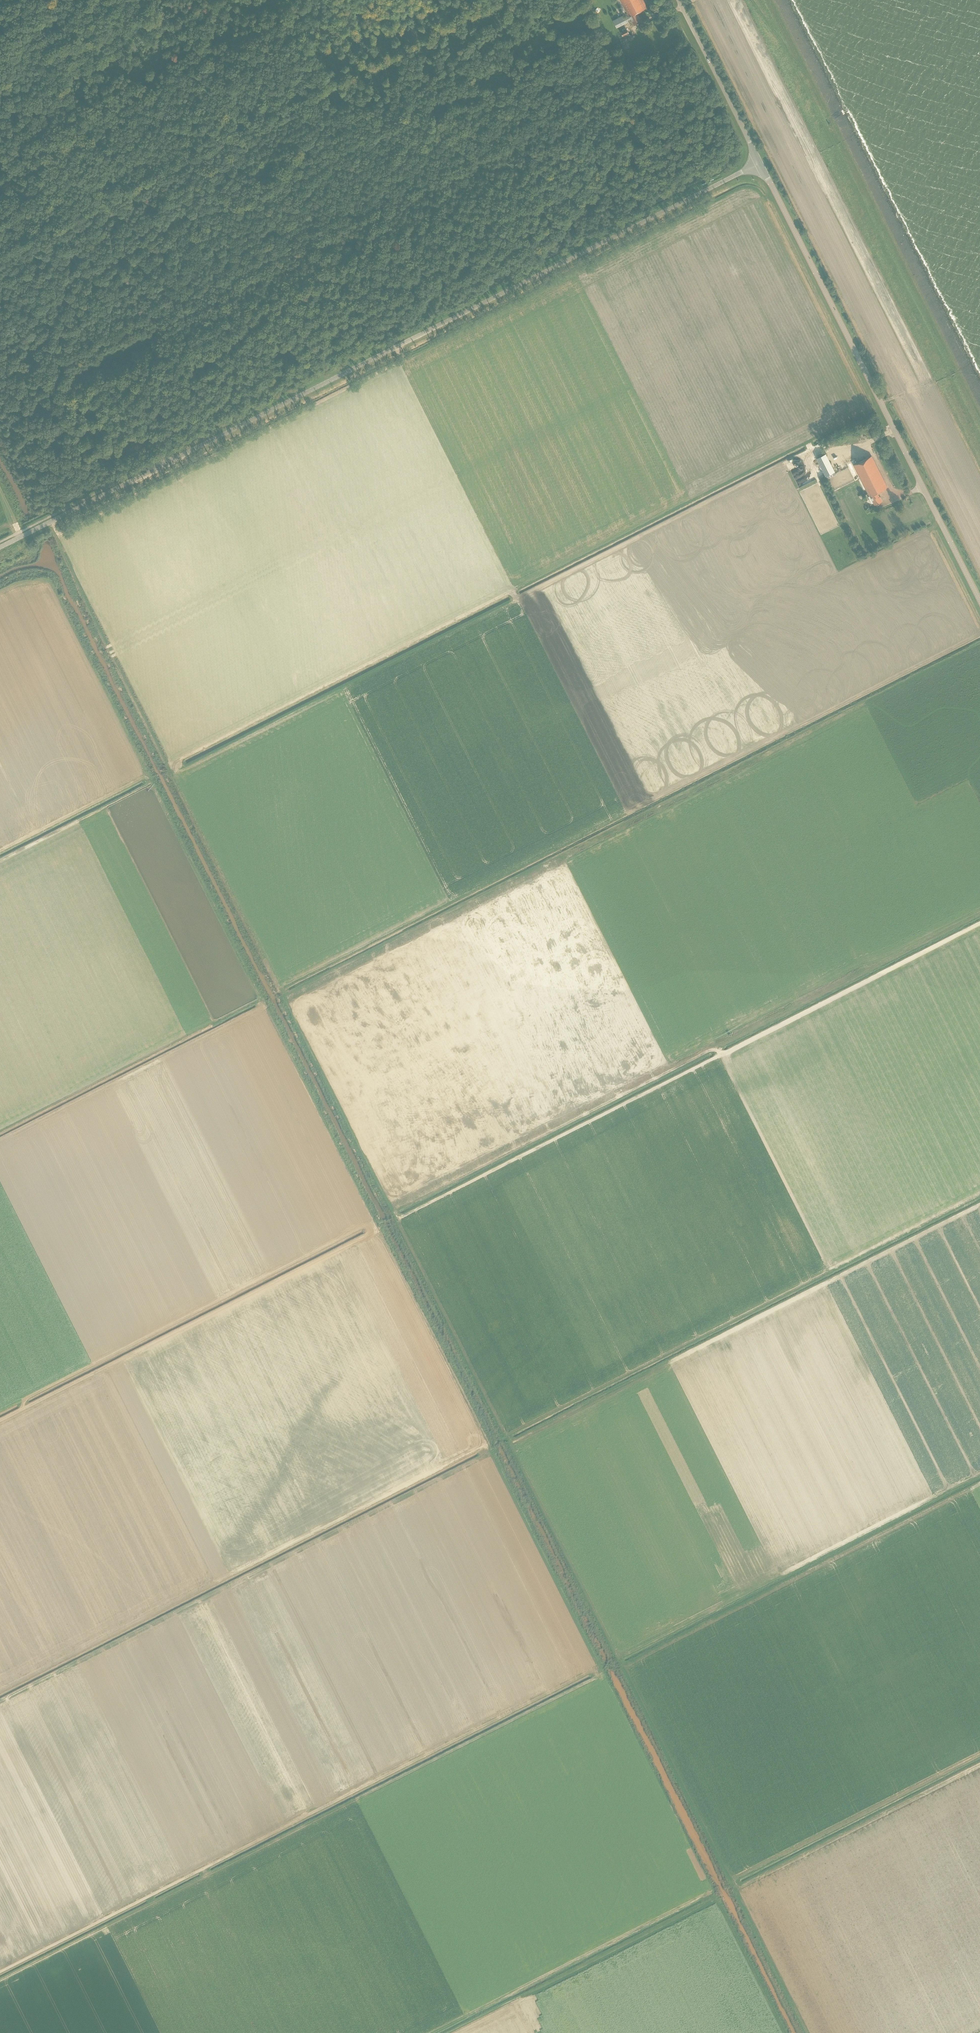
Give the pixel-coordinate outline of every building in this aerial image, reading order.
[(629,16),(625,18),(615,23),(617,27),(632,19),(634,25),(642,21),(639,16),(639,17),(637,12),(647,7),(643,0),(620,0),(629,16)] [(826,454),(817,458),(826,476),(835,472),(826,454)] [(870,495),(875,504),(882,501),(880,496),(879,497),(877,491),(887,487),(872,456),(854,465),(869,496),(870,495)]
